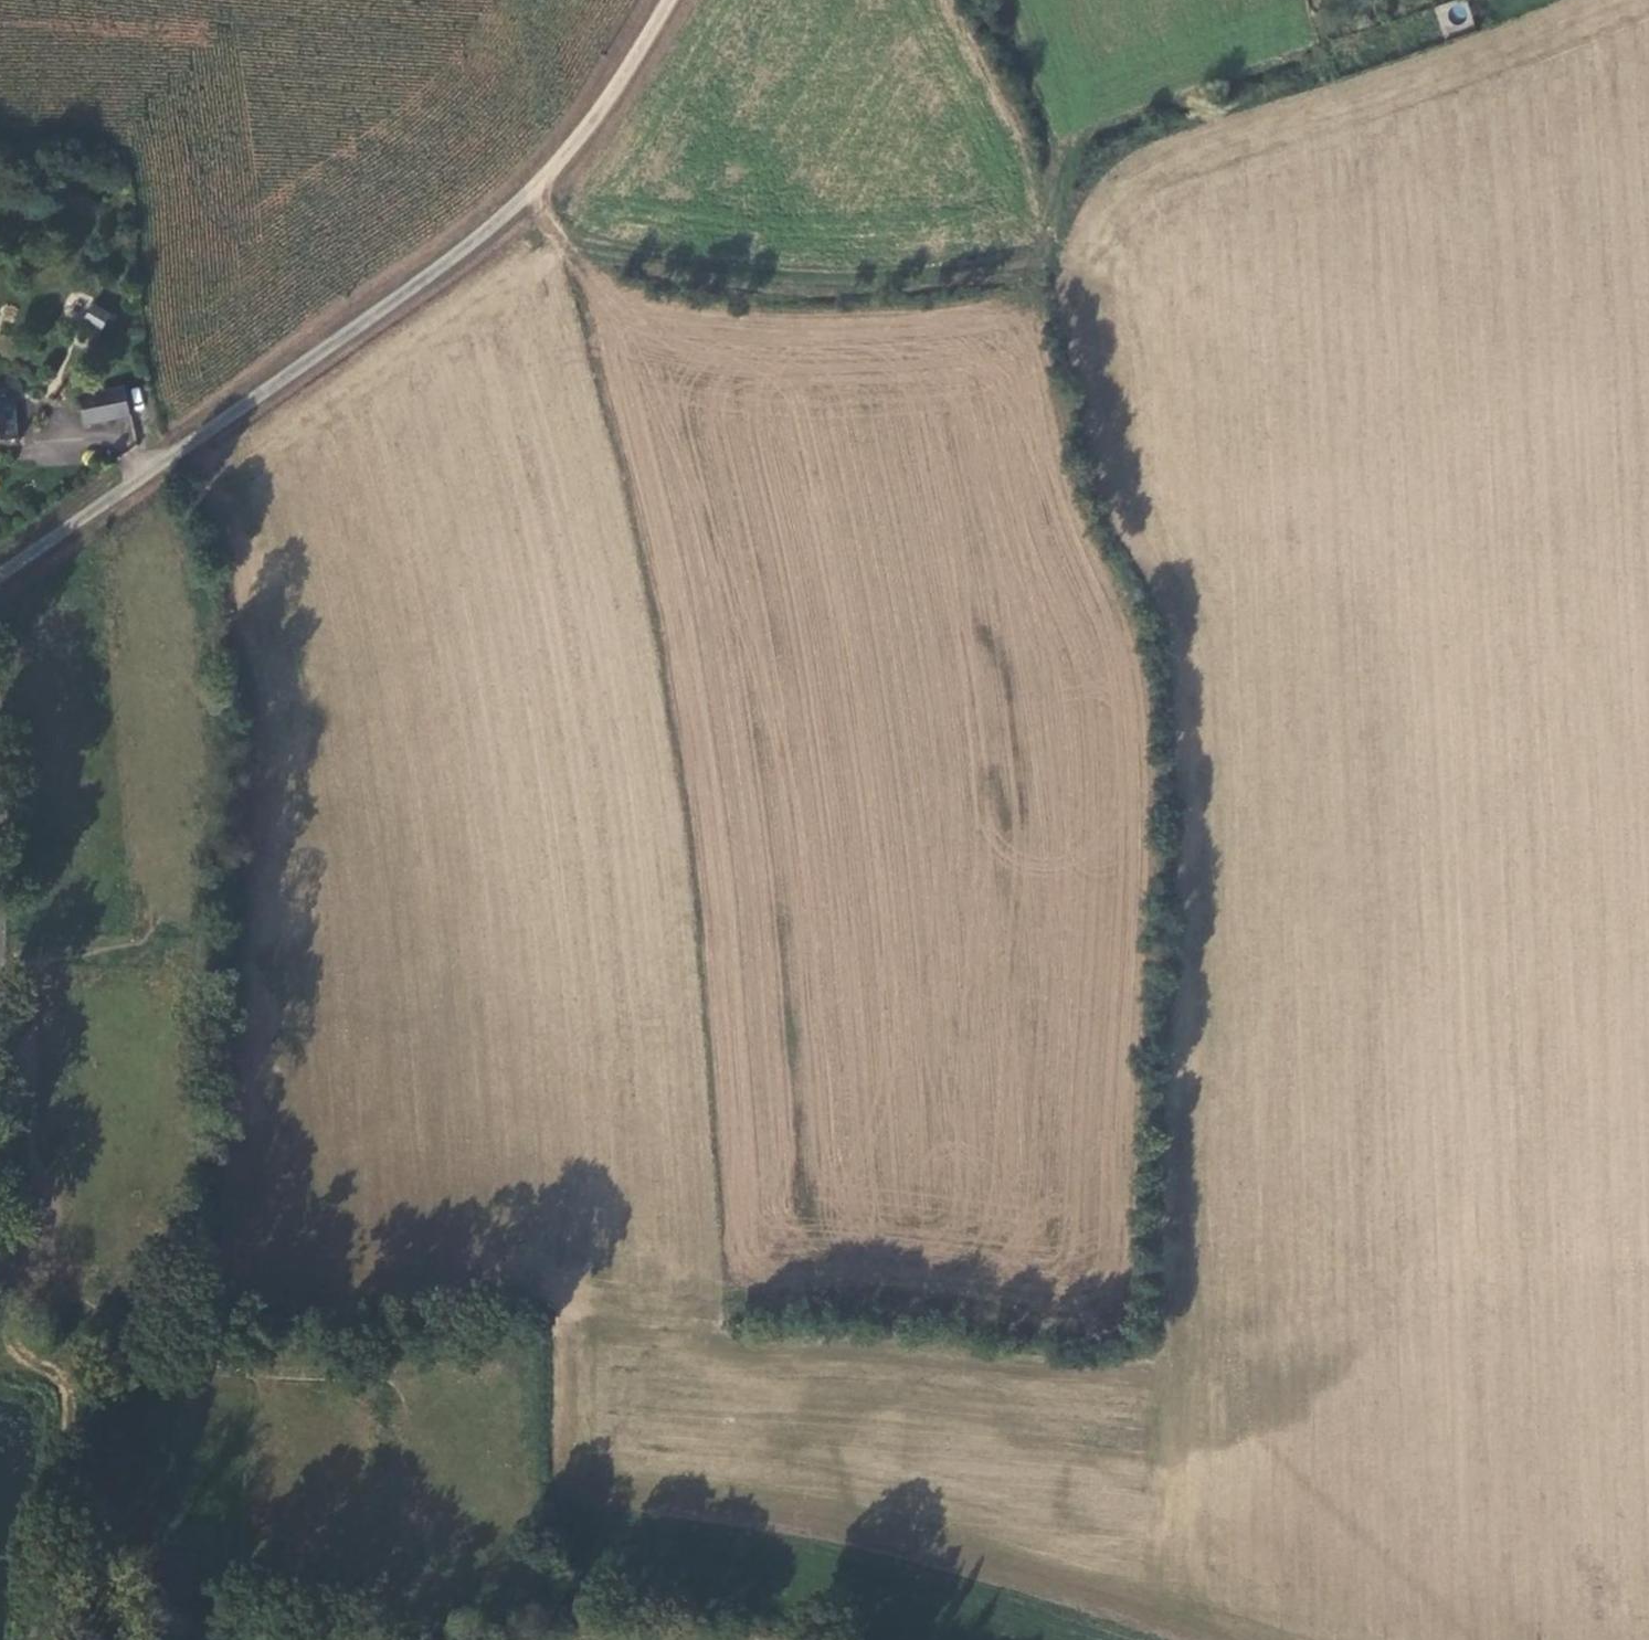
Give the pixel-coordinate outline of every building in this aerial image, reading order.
[(102,329),(111,314),(91,302),(82,317),(102,329)] [(124,390),(107,393),(112,420),(129,417),(124,390)] [(107,393),(80,397),(85,425),(112,420),(107,393)] [(15,440),(14,399),(0,399),(0,441),(15,440)]
